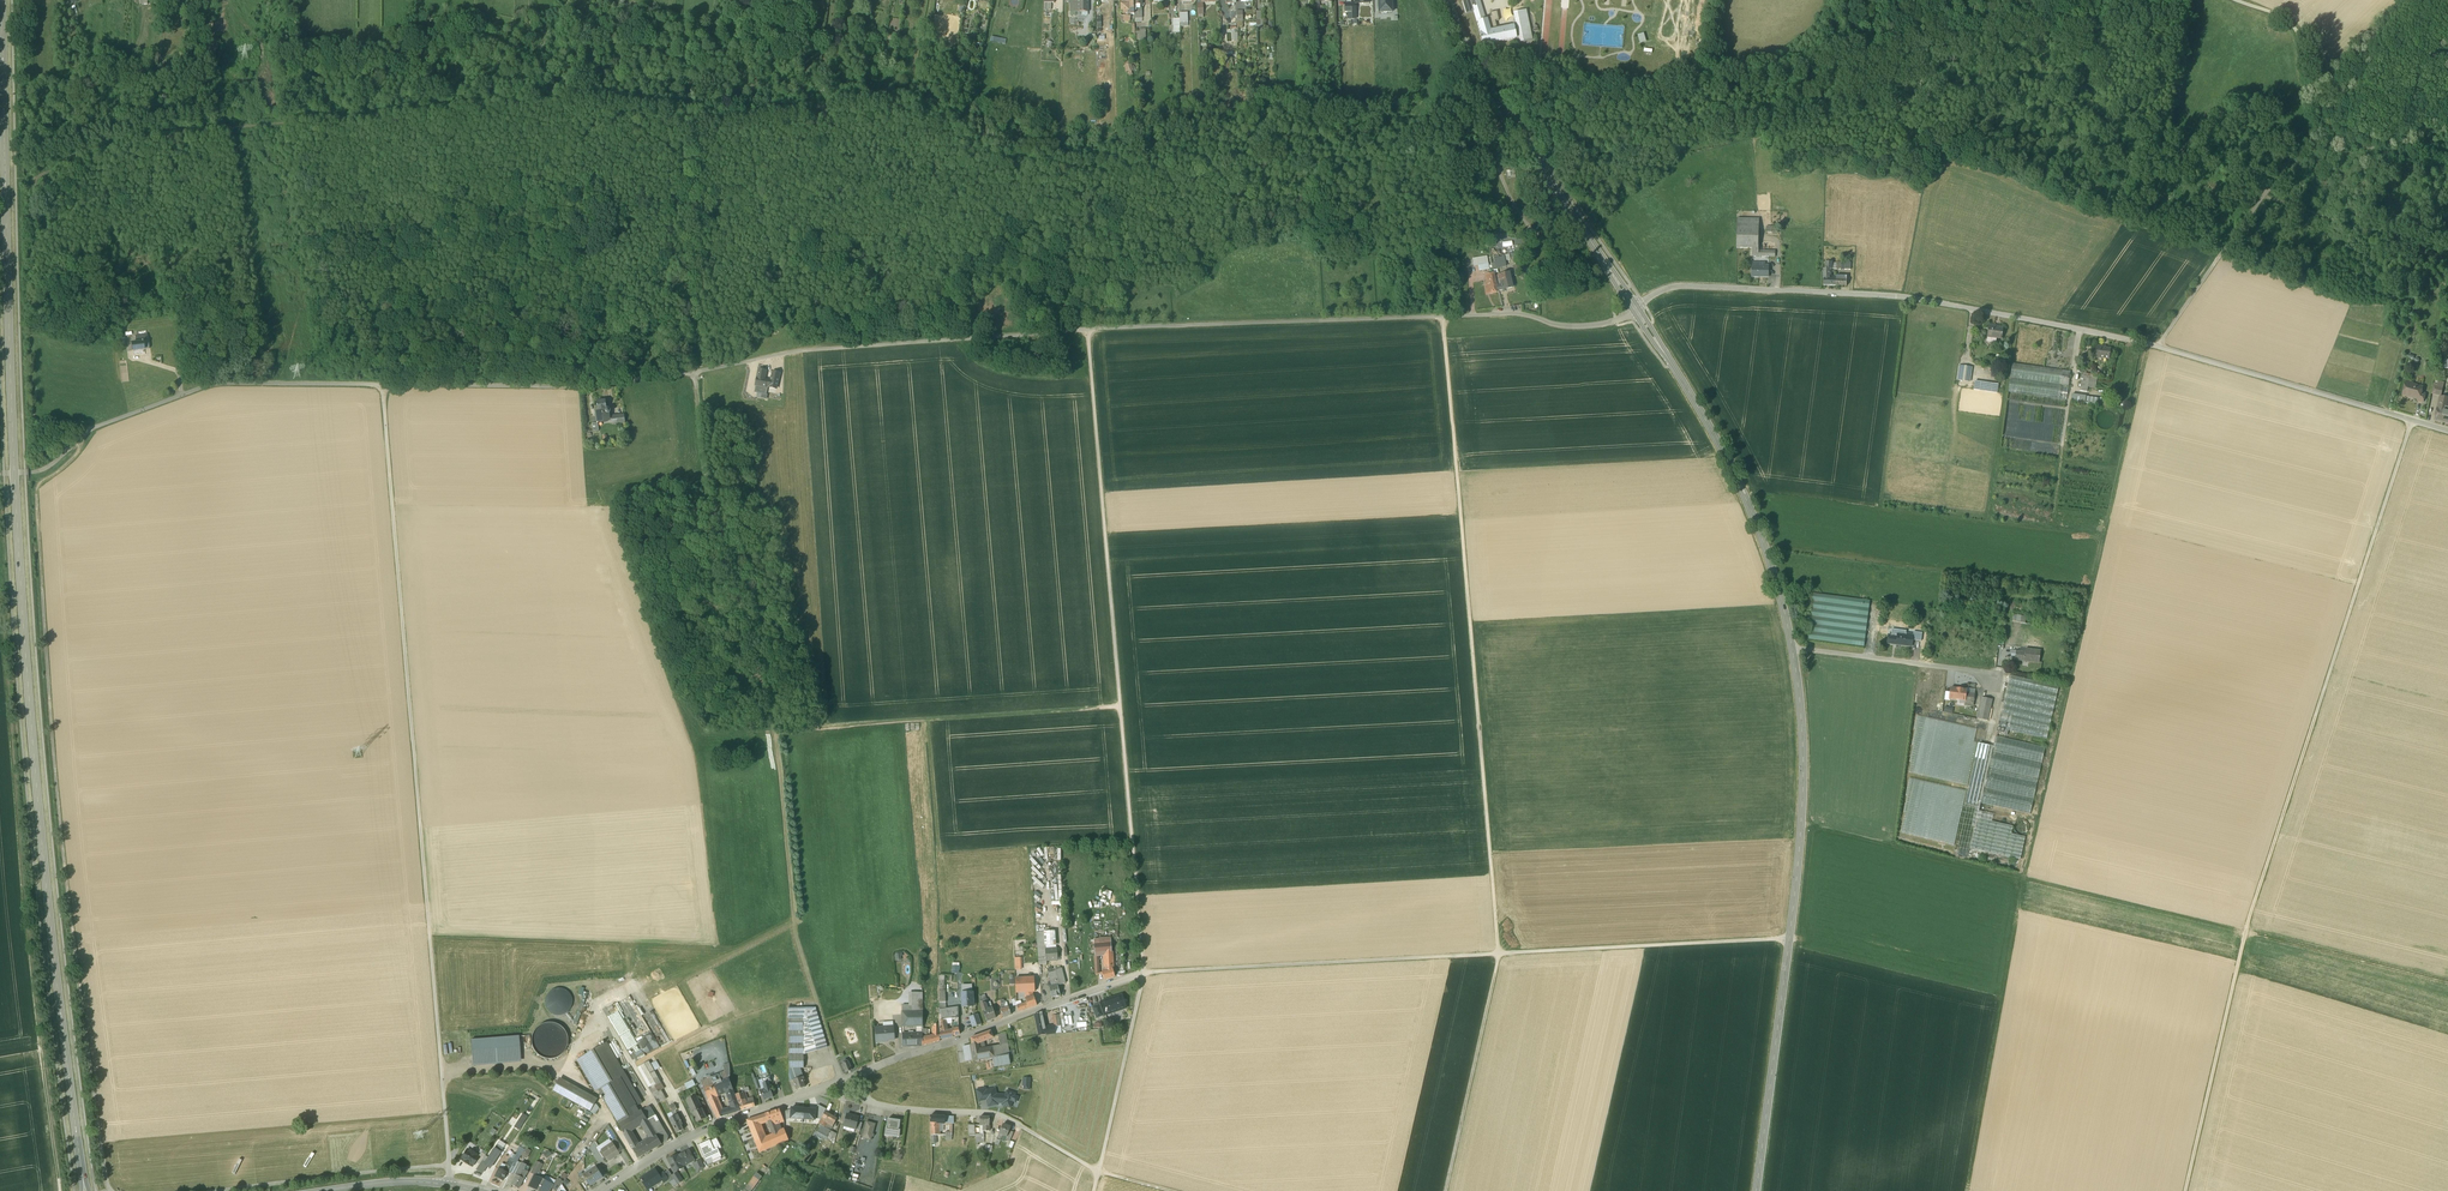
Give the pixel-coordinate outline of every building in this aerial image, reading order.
[(1078,2),(1078,10),(1088,10),(1088,0),(1078,0),(1078,2)] [(1134,0),(1122,0),(1122,4),(1121,4),(1121,10),(1124,9),(1124,14),(1131,15),(1131,13),(1134,13),(1134,3),(1134,0)] [(1392,11),(1391,0),(1378,0),(1378,12),(1392,11)] [(1474,10),(1471,0),(1464,0),(1462,1),(1466,12),(1474,10)] [(1486,19),(1486,17),(1480,0),(1471,0),(1474,10),(1477,21),(1486,19)] [(1142,3),(1134,3),(1134,13),(1139,13),(1142,12),(1142,3)] [(1526,9),(1513,11),(1515,21),(1513,21),(1513,25),(1514,25),(1516,37),(1516,39),(1519,38),(1520,41),(1532,39),(1526,9)] [(1497,11),(1490,12),(1491,15),(1486,17),(1486,19),(1487,18),(1491,30),(1497,28),(1495,20),(1499,20),(1497,11)] [(1188,17),(1188,12),(1179,12),(1179,16),(1180,23),(1180,27),(1188,27),(1188,17)] [(1486,19),(1477,21),(1481,32),(1491,30),(1487,18),(1486,19)] [(1481,32),(1480,32),(1481,36),(1480,36),(1480,38),(1481,38),(1482,44),(1516,37),(1514,25),(1513,25),(1491,30),(1481,32)] [(1233,52),(1233,43),(1224,44),(1225,48),(1227,48),(1227,52),(1233,52)] [(1124,63),(1126,70),(1134,68),(1132,61),(1124,63)] [(1758,248),(1759,217),(1737,217),(1736,247),(1751,247),(1758,248)] [(1775,248),(1758,248),(1751,247),(1751,255),(1775,256),(1775,248)] [(1758,262),(1752,261),(1751,275),(1759,275),(1759,274),(1768,275),(1768,264),(1758,264),(1758,262)] [(1826,268),(1824,268),(1824,285),(1836,285),(1836,279),(1830,279),(1830,269),(1826,268)] [(1509,270),(1499,273),(1500,278),(1502,283),(1497,284),(1499,289),(1513,285),(1509,270)] [(1495,272),(1487,273),(1488,283),(1486,284),(1487,289),(1489,289),(1490,291),(1499,289),(1497,284),(1495,272)] [(1998,327),(1989,325),(1987,337),(2002,339),(2003,329),(1998,328),(1998,327)] [(148,341),(132,343),(133,350),(149,348),(148,344),(148,341)] [(2106,347),(2096,346),(2095,357),(2109,359),(2111,349),(2106,348),(2106,347)] [(2070,371),(2012,363),(2008,392),(2066,400),(2070,371)] [(766,368),(758,366),(755,382),(765,384),(766,383),(767,378),(764,377),(766,368)] [(772,370),(770,376),(768,376),(768,378),(767,378),(766,383),(767,383),(776,385),(779,370),(769,368),(769,369),(772,370)] [(2089,374),(2082,373),(2080,386),(2088,387),(2089,374)] [(2097,375),(2089,374),(2088,387),(2095,388),(2097,375)] [(2444,383),(2434,380),(2431,394),(2441,396),(2444,383)] [(1999,384),(1974,381),(1973,390),(1998,393),(1999,384)] [(765,384),(755,382),(754,390),(766,391),(767,383),(766,383),(765,384)] [(2423,387),(2413,385),(2413,387),(2407,386),(2406,390),(2404,390),(2403,396),(2417,399),(2417,400),(2418,401),(2423,402),(2425,395),(2421,394),(2423,387)] [(2099,398),(2072,394),(2071,401),(2098,405),(2099,398)] [(2440,397),(2435,420),(2447,423),(2447,410),(2447,407),(2447,398),(2440,397)] [(606,401),(597,402),(598,411),(596,411),(597,421),(610,419),(609,413),(610,413),(610,412),(611,411),(610,411),(610,410),(609,409),(607,410),(606,401)] [(623,414),(613,415),(614,423),(625,422),(623,414)] [(1870,601),(1813,593),(1807,639),(1864,646),(1870,601)] [(1913,635),(1898,633),(1897,636),(1889,635),(1887,643),(1901,645),(1912,646),(1913,635)] [(2025,652),(2016,651),(2015,660),(2028,661),(2039,662),(2041,651),(2025,649),(2025,652)] [(2059,687),(2009,675),(1998,728),(2000,729),(2007,730),(2047,739),(2059,687)] [(1966,690),(1951,688),(1950,699),(1960,700),(1960,701),(1966,702),(1974,703),(1975,694),(1966,693),(1966,690)] [(1993,700),(1982,697),(1977,719),(1988,721),(1993,700)] [(1901,844),(1950,855),(1962,800),(1976,722),(1916,712),(1901,844)] [(1987,772),(1995,736),(1978,733),(1964,799),(1977,802),(1980,803),(1984,787),(1987,772)] [(2045,748),(1995,736),(1987,772),(2036,783),(2045,748)] [(2036,783),(1987,772),(1984,787),(2033,799),(2036,783)] [(2033,799),(1984,787),(1980,803),(1990,805),(2029,814),(2033,799)] [(1980,803),(1977,802),(1974,816),(1976,817),(1986,819),(1990,805),(1980,803)] [(1986,819),(1976,817),(1970,846),(2005,854),(2010,832),(2012,825),(1986,819)] [(2022,835),(2010,832),(2005,854),(2016,856),(2022,835)] [(1042,887),(1045,885),(1034,876),(1032,878),(1042,887)] [(1105,901),(1106,895),(1111,896),(1112,890),(1103,889),(1102,900),(1105,901)] [(1044,931),(1036,932),(1038,950),(1045,949),(1046,949),(1045,946),(1044,931)] [(1055,931),(1044,931),(1045,946),(1056,945),(1055,931)] [(1111,943),(1094,945),(1095,956),(1098,956),(1100,955),(1100,953),(1104,952),(1112,952),(1111,943)] [(1046,949),(1045,949),(1046,961),(1057,960),(1057,956),(1059,956),(1059,951),(1057,951),(1057,948),(1046,949)] [(1045,949),(1038,950),(1039,965),(1047,964),(1046,961),(1045,949)] [(1112,954),(1104,955),(1105,965),(1113,965),(1112,954)] [(1113,965),(1105,965),(1105,971),(1102,972),(1104,979),(1104,980),(1114,977),(1112,970),(1113,969),(1113,965)] [(1056,971),(1049,973),(1052,986),(1057,985),(1058,985),(1065,983),(1061,968),(1056,970),(1056,971)] [(1034,977),(1024,978),(1025,992),(1026,992),(1034,991),(1035,991),(1034,977)] [(1024,978),(1015,978),(1016,993),(1025,992),(1024,978)] [(1052,986),(1049,987),(1052,997),(1060,995),(1058,985),(1057,985),(1052,986)] [(550,997),(553,1013),(569,1010),(566,991),(555,993),(555,996),(550,997)] [(967,993),(962,993),(962,997),(960,999),(961,1001),(962,1002),(963,1006),(973,1006),(972,992),(967,993)] [(582,993),(575,1022),(579,1023),(586,994),(582,993)] [(1111,1000),(1101,1003),(1105,1015),(1111,1013),(1111,1011),(1125,1006),(1126,1008),(1122,995),(1110,999),(1111,1000)] [(1033,996),(1025,999),(1026,1003),(1028,1008),(1037,1005),(1033,996)] [(1009,1007),(1005,1009),(1004,1003),(1001,1004),(1001,1010),(1003,1017),(1011,1015),(1009,1007)] [(987,1009),(985,1004),(981,1005),(983,1011),(986,1021),(996,1018),(992,1008),(987,1009)] [(1099,1004),(1092,1007),(1096,1018),(1103,1016),(1099,1004)] [(815,1005),(788,1005),(788,1019),(803,1019),(803,1043),(804,1052),(827,1045),(815,1005)] [(913,1005),(902,1005),(902,1026),(913,1026),(913,1012),(913,1005)] [(939,1010),(939,1014),(939,1021),(945,1020),(947,1019),(952,1019),(959,1018),(958,1008),(946,1009),(939,1010)] [(923,1012),(913,1012),(913,1026),(923,1026),(923,1023),(923,1015),(923,1012)] [(1045,1027),(1041,1012),(1034,1015),(1039,1035),(1046,1034),(1045,1030),(1045,1027)] [(932,1014),(923,1015),(923,1023),(928,1023),(928,1025),(932,1025),(932,1014)] [(978,1014),(970,1017),(973,1027),(981,1024),(978,1014)] [(959,1018),(952,1019),(952,1020),(952,1029),(949,1030),(949,1038),(953,1037),(953,1036),(959,1035),(959,1028),(959,1018)] [(803,1019),(788,1019),(788,1043),(803,1043),(803,1019)] [(945,1020),(939,1021),(940,1025),(940,1039),(948,1038),(949,1038),(949,1030),(947,1030),(947,1028),(945,1020)] [(566,1047),(567,1041),(566,1034),(562,1028),(556,1024),(549,1023),(542,1024),(536,1028),(533,1034),(531,1041),(533,1048),(537,1054),(543,1057),(550,1059),(556,1057),(562,1053),(566,1047)] [(940,1025),(934,1025),(934,1036),(932,1036),(932,1038),(927,1038),(927,1031),(923,1032),(922,1045),(922,1046),(940,1041),(940,1039),(940,1025)] [(893,1026),(875,1027),(876,1043),(883,1042),(883,1041),(894,1040),(893,1026)] [(990,1031),(971,1038),(972,1045),(984,1041),(993,1037),(990,1031)] [(1005,1032),(998,1034),(1000,1045),(1007,1044),(1005,1032)] [(520,1033),(472,1035),(473,1062),(521,1059),(520,1033)] [(904,1033),(903,1033),(903,1046),(922,1045),(923,1033),(904,1033)] [(984,1041),(972,1045),(971,1045),(974,1061),(982,1059),(982,1060),(983,1060),(983,1059),(994,1057),(993,1047),(985,1048),(984,1041)] [(607,1042),(577,1060),(595,1091),(599,1089),(619,1077),(625,1074),(607,1042)] [(803,1043),(788,1043),(789,1055),(804,1055),(804,1052),(803,1043)] [(1007,1044),(1000,1045),(1002,1056),(1009,1055),(1007,1044)] [(971,1045),(963,1046),(966,1062),(974,1061),(971,1045)] [(1000,1045),(993,1047),(994,1057),(995,1057),(1002,1056),(1000,1045)] [(804,1055),(789,1055),(789,1068),(800,1068),(804,1067),(804,1055)] [(1002,1056),(995,1057),(997,1067),(1010,1064),(1009,1055),(1002,1056)] [(849,1062),(846,1060),(843,1061),(842,1064),(846,1072),(847,1071),(847,1072),(851,1070),(850,1070),(852,1069),(849,1062)] [(660,1082),(649,1061),(641,1066),(652,1087),(660,1082)] [(627,1070),(641,1098),(645,1096),(632,1068),(627,1070)] [(800,1068),(789,1068),(789,1081),(794,1080),(793,1079),(797,1078),(795,1073),(801,1071),(800,1068)] [(726,1071),(716,1075),(718,1081),(729,1077),(726,1071)] [(801,1071),(795,1073),(797,1078),(793,1079),(794,1080),(797,1089),(805,1087),(803,1081),(805,1081),(801,1071)] [(716,1075),(711,1077),(714,1083),(709,1084),(713,1097),(716,1096),(726,1092),(733,1089),(729,1077),(718,1081),(716,1075)] [(619,1077),(599,1089),(619,1123),(639,1111),(619,1077)] [(711,1077),(701,1081),(703,1087),(709,1084),(714,1083),(711,1077)] [(758,1077),(753,1079),(756,1089),(761,1087),(758,1077)] [(696,1086),(693,1080),(685,1084),(687,1089),(696,1086)] [(595,1103),(558,1082),(553,1090),(590,1111),(593,1107),(595,1103)] [(770,1087),(768,1082),(764,1083),(765,1089),(762,1090),(765,1100),(773,1097),(770,1087)] [(713,1097),(709,1084),(703,1087),(708,1099),(713,1097)] [(658,1086),(651,1091),(655,1099),(663,1094),(658,1086)] [(733,1089),(726,1092),(732,1107),(730,1108),(731,1113),(740,1110),(733,1089)] [(985,1089),(977,1090),(979,1100),(988,1099),(989,1106),(998,1104),(997,1102),(996,1095),(995,1089),(986,1091),(985,1089)] [(743,1092),(735,1094),(741,1110),(751,1107),(749,1103),(747,1103),(744,1093),(744,1092),(743,1092)] [(1007,1092),(1006,1095),(996,1095),(997,1102),(1003,1102),(1003,1104),(1010,1107),(1012,1101),(1016,1103),(1018,1097),(1013,1095),(1014,1094),(1007,1092)] [(692,1097),(687,1100),(691,1108),(700,1104),(696,1095),(692,1097)] [(722,1109),(718,1100),(710,1104),(711,1105),(717,1118),(727,1115),(725,1110),(725,1108),(724,1108),(722,1109)] [(706,1118),(700,1104),(691,1108),(693,1112),(691,1113),(694,1118),(695,1118),(697,1122),(706,1118)] [(821,1119),(826,1109),(818,1104),(816,1110),(815,1118),(821,1119)] [(664,1129),(651,1108),(643,1112),(656,1134),(664,1129)] [(791,1118),(803,1119),(804,1109),(791,1108),(791,1109),(791,1118)] [(779,1109),(765,1114),(767,1120),(768,1120),(772,1131),(777,1129),(780,1128),(779,1123),(784,1121),(784,1120),(781,1112),(779,1109)] [(781,1112),(784,1120),(791,1118),(791,1109),(781,1112)] [(816,1110),(804,1109),(803,1119),(815,1120),(815,1118),(816,1110)] [(619,1123),(618,1124),(624,1134),(630,1130),(642,1123),(651,1139),(650,1139),(655,1148),(662,1144),(656,1134),(643,1112),(642,1110),(639,1111),(619,1123)] [(520,1129),(528,1115),(522,1111),(514,1125),(520,1129)] [(678,1115),(674,1117),(671,1112),(667,1114),(670,1119),(673,1125),(672,1125),(676,1133),(683,1129),(681,1125),(682,1124),(678,1115)] [(837,1118),(825,1112),(818,1124),(821,1125),(825,1127),(827,1123),(833,1126),(837,1118)] [(858,1117),(847,1114),(844,1126),(845,1126),(845,1125),(849,1126),(849,1127),(855,1129),(857,1121),(858,1117)] [(940,1116),(930,1116),(930,1122),(931,1122),(932,1135),(935,1135),(939,1135),(938,1122),(940,1122),(940,1123),(945,1123),(945,1116),(944,1116),(940,1116)] [(757,1117),(747,1120),(755,1142),(765,1139),(765,1138),(760,1125),(759,1123),(757,1117)] [(990,1117),(980,1117),(980,1125),(983,1125),(983,1131),(989,1131),(990,1117)] [(900,1120),(888,1118),(886,1129),(887,1129),(886,1134),(898,1136),(899,1131),(900,1120)] [(871,1141),(875,1123),(866,1121),(861,1138),(871,1141)] [(1011,1127),(1003,1124),(999,1133),(997,1139),(1000,1141),(1003,1135),(1007,1137),(1009,1131),(1011,1127)] [(830,1130),(825,1127),(823,1130),(821,1134),(826,1136),(827,1137),(830,1130)] [(664,1129),(656,1134),(662,1144),(667,1140),(668,1136),(664,1129)] [(778,1131),(773,1134),(772,1134),(765,1138),(765,1139),(755,1142),(759,1152),(788,1139),(784,1129),(778,1131)] [(630,1130),(624,1134),(630,1145),(636,1141),(630,1130)] [(710,1141),(714,1149),(718,1148),(718,1149),(721,1147),(717,1138),(710,1141)] [(655,1148),(650,1139),(646,1142),(651,1150),(655,1148)] [(710,1140),(698,1145),(705,1160),(711,1158),(713,1161),(722,1157),(718,1149),(718,1148),(714,1149),(710,1141),(710,1140)] [(639,1146),(636,1141),(630,1145),(638,1158),(651,1150),(646,1142),(639,1146)] [(604,1160),(596,1148),(597,1147),(594,1142),(590,1148),(599,1163),(604,1160)] [(612,1143),(600,1151),(604,1158),(607,1156),(616,1150),(612,1143)] [(494,1148),(484,1163),(483,1165),(486,1167),(490,1169),(501,1152),(494,1148)] [(544,1152),(547,1157),(553,1153),(549,1148),(544,1152)] [(470,1152),(467,1149),(461,1159),(464,1161),(464,1162),(468,1165),(469,1164),(472,1166),(475,1162),(478,1157),(475,1155),(475,1154),(471,1151),(470,1152)] [(616,1150),(607,1156),(609,1159),(610,1160),(618,1154),(619,1153),(616,1150)] [(678,1156),(683,1166),(694,1160),(693,1159),(694,1157),(693,1155),(691,1155),(689,1150),(678,1156)] [(527,1154),(524,1160),(529,1163),(534,1154),(529,1151),(527,1154)] [(485,1155),(481,1152),(478,1157),(475,1162),(479,1164),(481,1161),(485,1155)] [(677,1155),(668,1159),(675,1171),(684,1167),(683,1166),(678,1156),(677,1155)] [(701,1160),(693,1164),(698,1173),(704,1167),(701,1160)] [(481,1161),(479,1164),(476,1170),(482,1174),(486,1167),(483,1165),(484,1163),(481,1161)] [(536,1162),(530,1173),(536,1175),(542,1165),(536,1162)] [(512,1163),(510,1167),(507,1172),(510,1173),(515,1165),(512,1163)] [(503,1170),(499,1168),(494,1177),(502,1181),(507,1172),(510,1167),(506,1165),(503,1170)] [(597,1167),(583,1175),(590,1185),(603,1177),(597,1167)] [(655,1168),(640,1178),(647,1190),(663,1181),(663,1180),(660,1175),(655,1168)] [(672,1175),(668,1170),(665,1172),(669,1179),(669,1180),(670,1181),(674,1179),(672,1175)] [(519,1177),(516,1175),(511,1185),(518,1189),(523,1179),(526,1173),(522,1171),(519,1177)] [(665,1172),(660,1175),(663,1180),(663,1181),(664,1183),(669,1180),(669,1179),(665,1172)] [(677,1172),(672,1175),(674,1179),(677,1183),(682,1180),(677,1172)] [(757,1173),(746,1188),(750,1190),(752,1190),(762,1177),(757,1173)] [(538,1178),(533,1176),(528,1186),(537,1190),(542,1182),(538,1180),(538,1178)] [(558,1179),(552,1186),(553,1186),(552,1188),(556,1190),(563,1182),(558,1179)] [(542,1182),(537,1190),(538,1190),(548,1190),(552,1185),(547,1182),(546,1184),(542,1182)]
